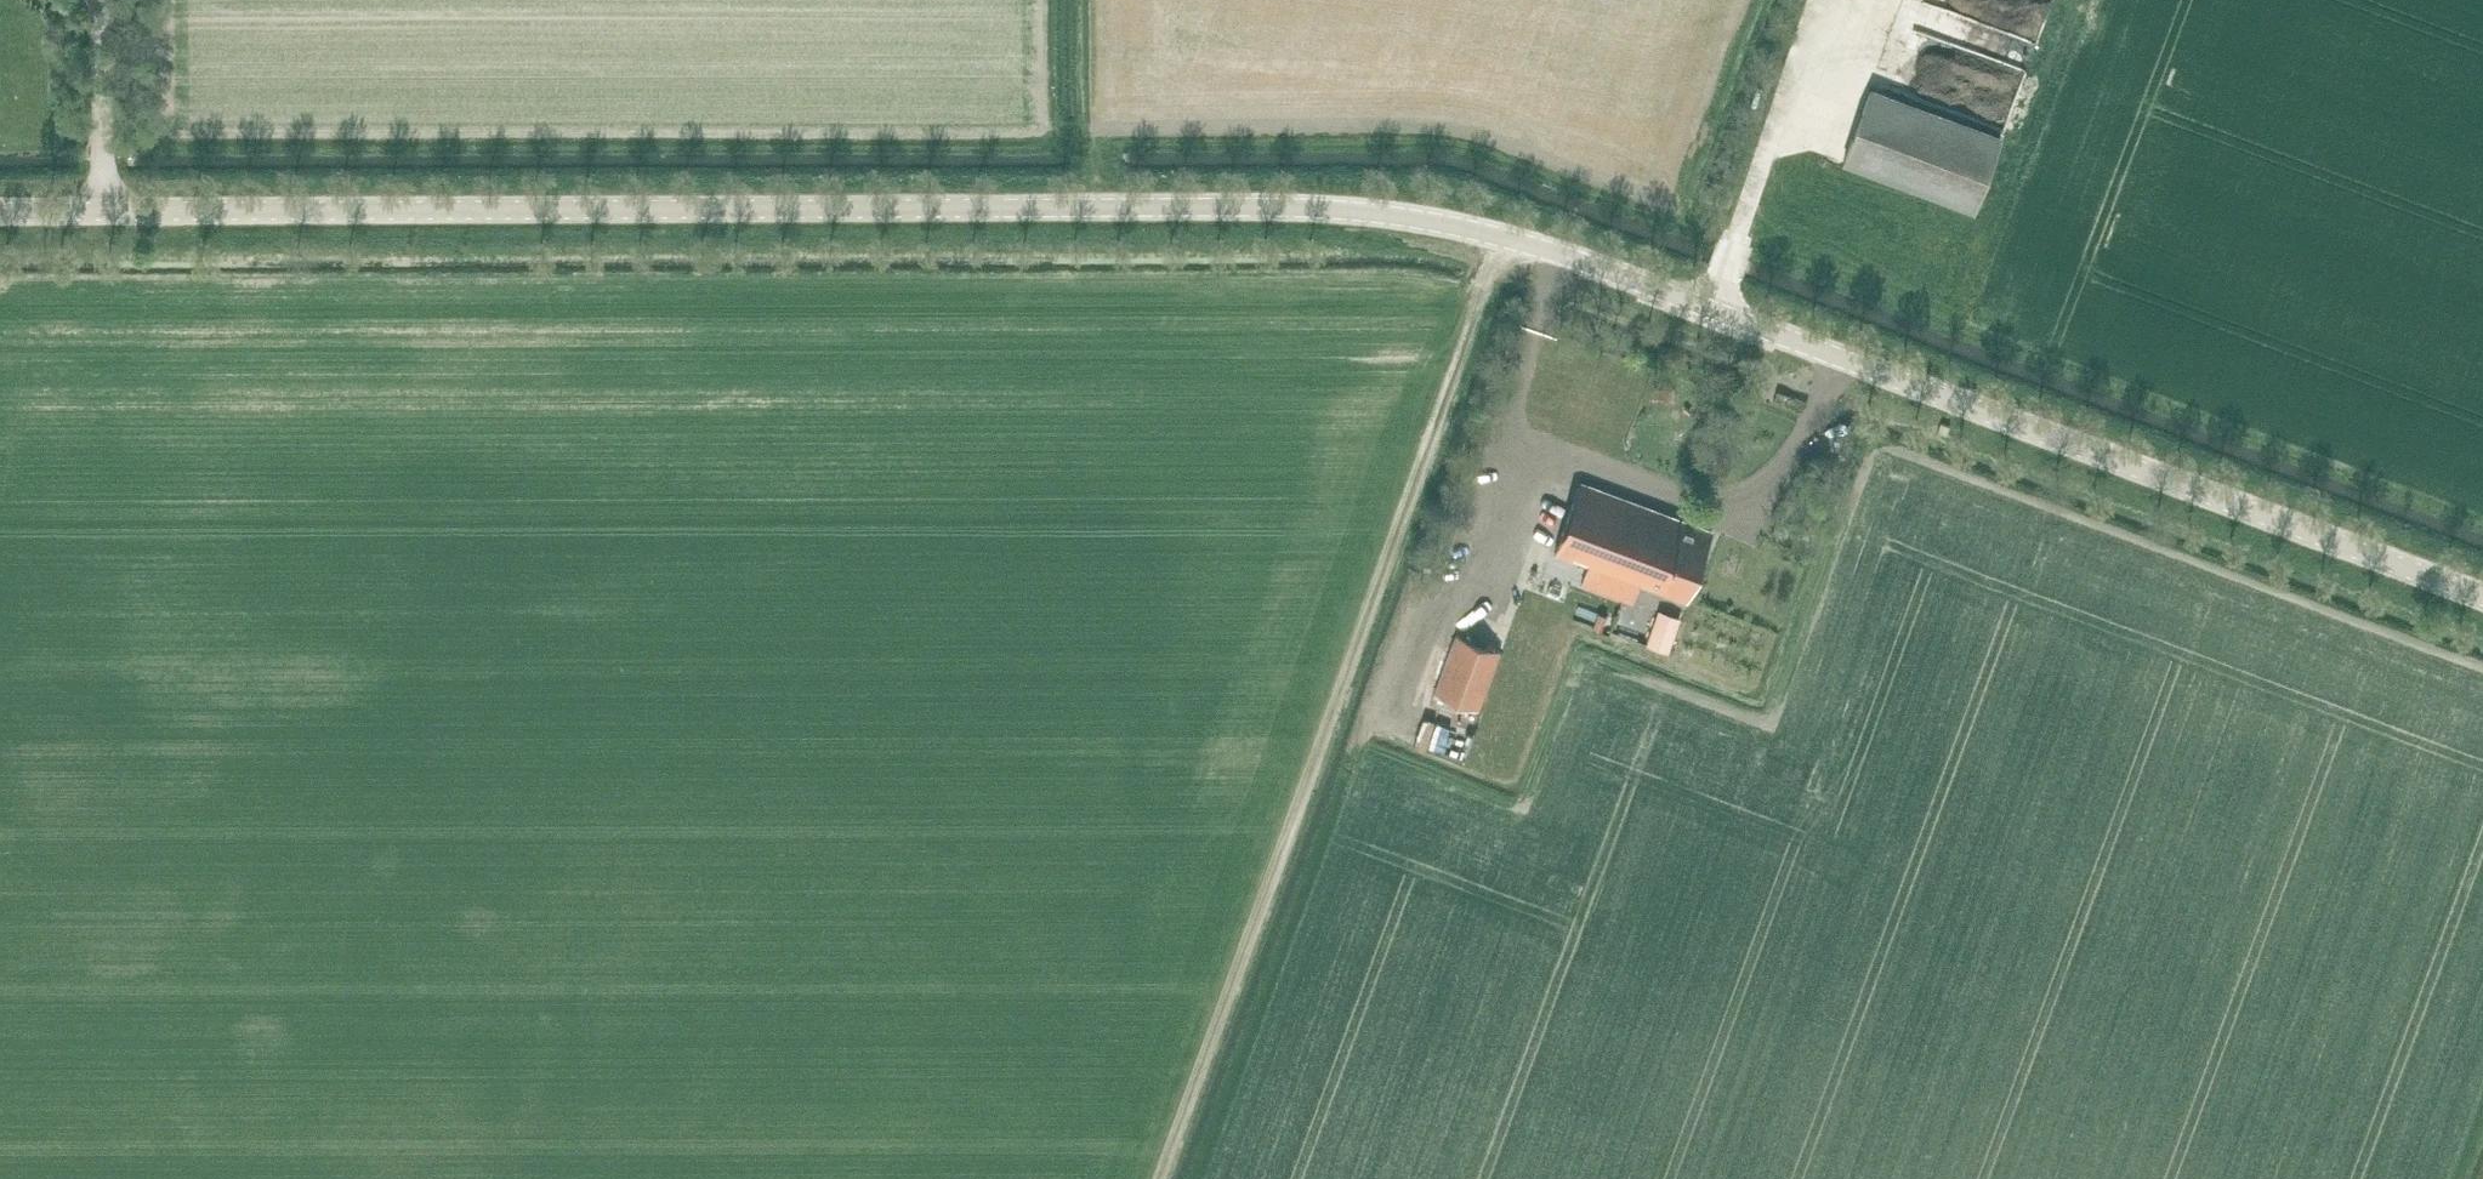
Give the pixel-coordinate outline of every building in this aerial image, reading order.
[(1845,162),(1973,209),(2000,137),(1872,94),(1845,162)] [(1557,551),(1686,599),(1713,529),(1582,482),(1557,551)] [(1600,613),(1594,628),(1602,631),(1608,616),(1600,613)] [(1655,628),(1649,644),(1669,651),(1674,635),(1655,628)] [(1433,692),(1479,710),(1502,650),(1457,633),(1433,692)]
